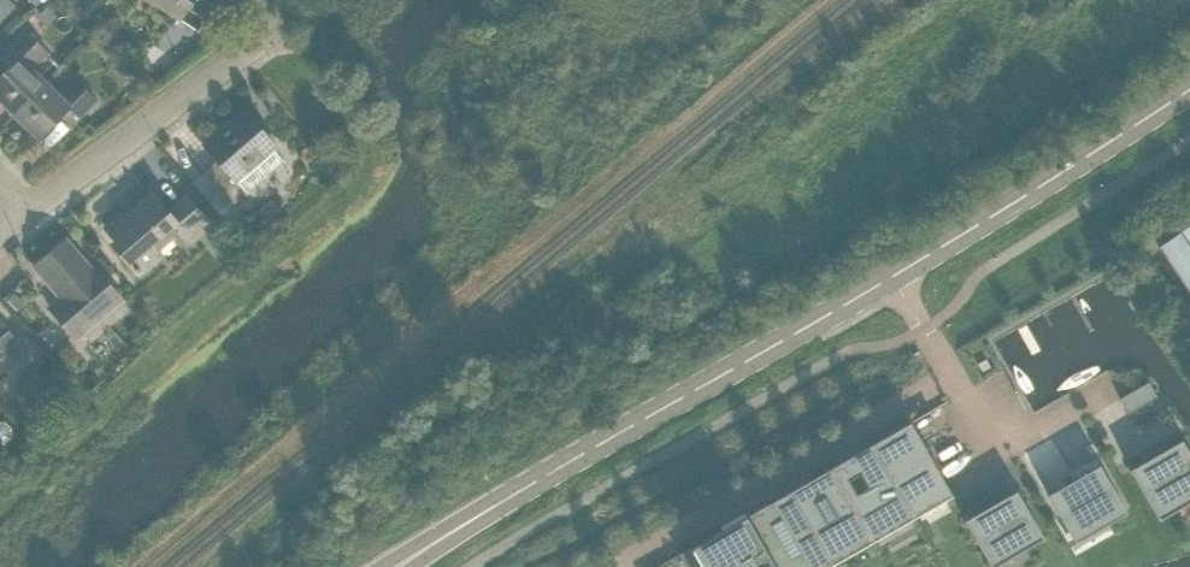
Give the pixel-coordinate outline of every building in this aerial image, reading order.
[(17,7),(10,0),(0,0),(0,25),(17,7)] [(220,0),(152,0),(199,31),(220,0)] [(107,20),(97,14),(91,25),(101,31),(107,20)] [(45,83),(31,69),(47,53),(26,32),(1,57),(12,68),(0,80),(0,100),(14,114),(45,83)] [(45,83),(14,114),(39,138),(61,115),(72,126),(96,101),(75,80),(59,96),(45,83)] [(232,206),(247,193),(237,182),(276,148),(245,112),(205,146),(218,161),(203,173),(232,206)] [(166,210),(153,195),(125,218),(122,215),(106,228),(125,249),(121,253),(138,274),(158,257),(155,253),(181,230),(191,241),(210,225),(184,195),(166,210)] [(93,271),(66,240),(34,268),(60,298),(49,308),(77,340),(123,301),(95,269),(93,271)] [(6,353),(17,367),(30,356),(9,331),(0,338),(0,358),(6,353)] [(1158,397),(1149,382),(1119,398),(1128,414),(1158,397)] [(4,444),(11,438),(11,429),(5,422),(0,422),(0,444),(4,444)] [(910,422),(872,444),(914,517),(952,495),(910,422)] [(1130,470),(1155,514),(1189,494),(1189,453),(1182,440),(1130,470)] [(872,444),(830,468),(872,541),(914,517),(872,444)] [(1097,467),(1045,497),(1070,539),(1104,520),(1107,525),(1125,515),(1097,467)] [(830,468),(788,492),(830,565),(872,541),(830,468)] [(746,517),(774,566),(828,566),(830,565),(788,492),(746,517)] [(1016,492),(964,522),(989,565),(1022,545),(1025,550),(1044,540),(1016,492)] [(680,555),(686,566),(774,566),(746,517),(680,555)]
